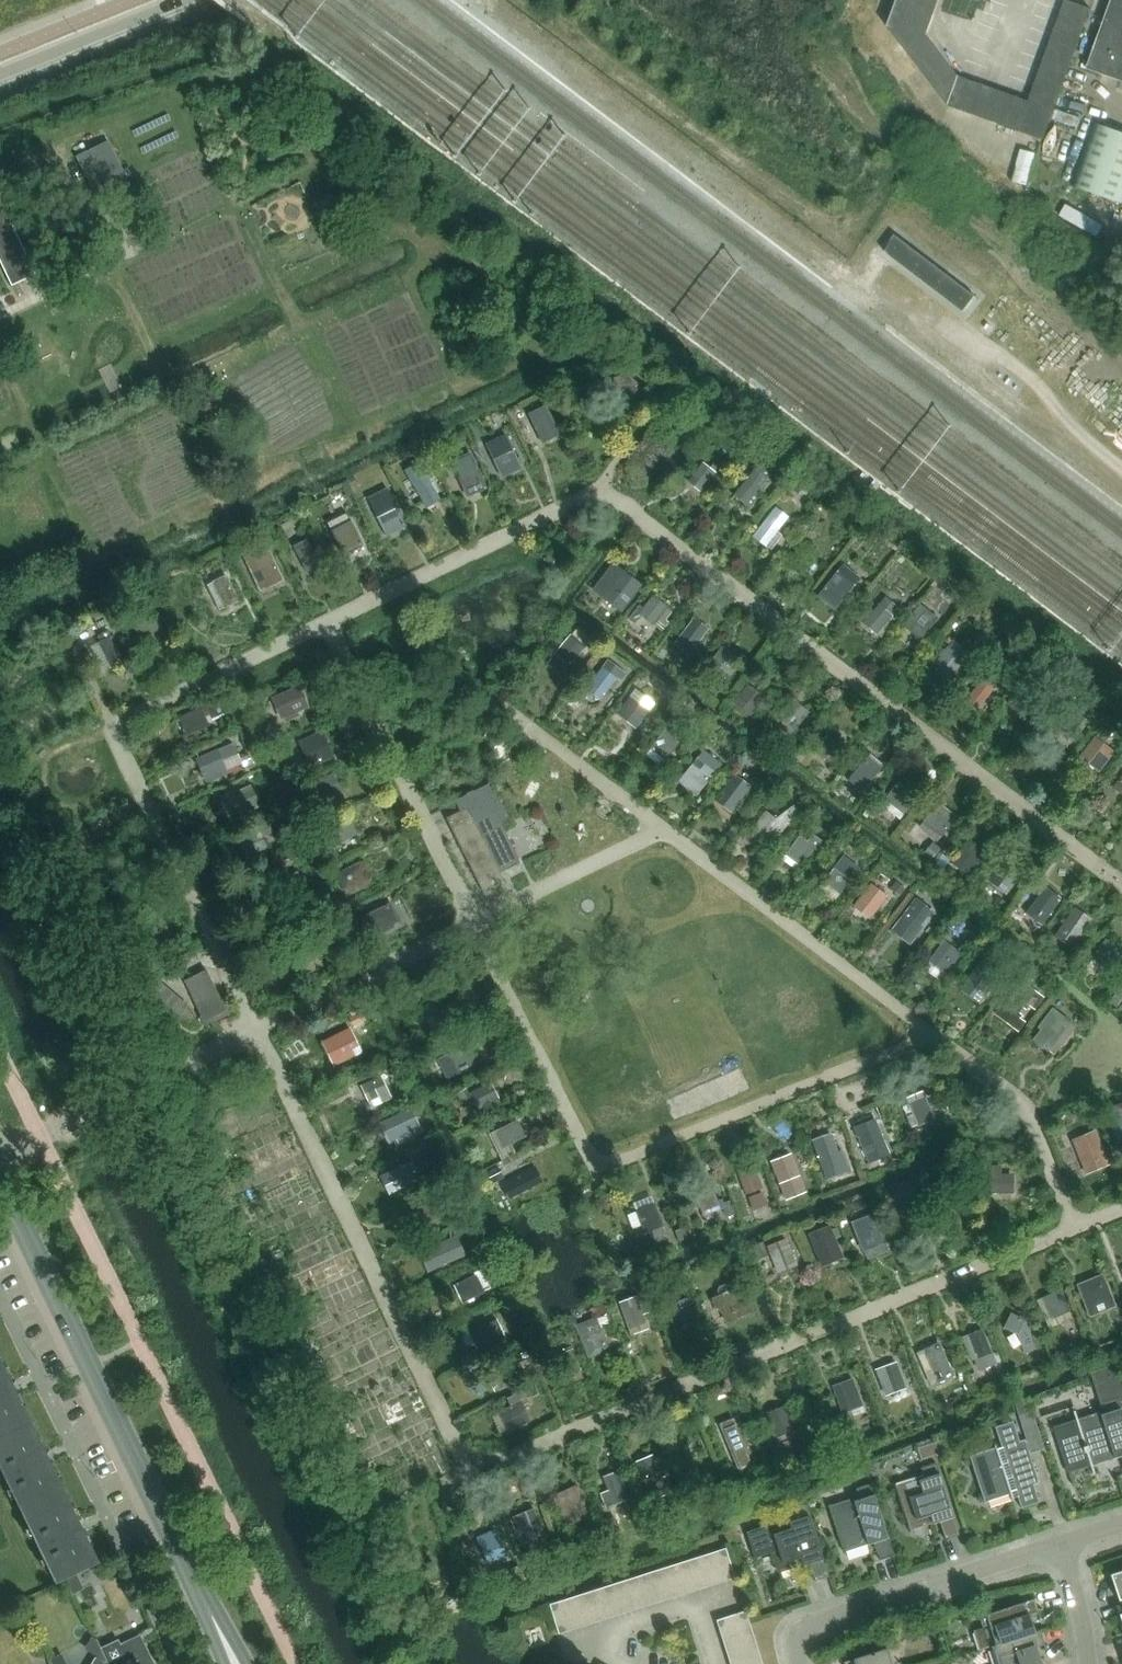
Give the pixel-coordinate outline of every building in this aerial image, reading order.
[(889,27),(950,105),(949,108),(1043,141),(1057,105),(1091,9),(1066,0),(1030,101),(962,77),(929,36),(942,0),(899,0),(889,27)] [(1088,69),(1121,81),(1121,0),(1113,0),(1088,69)] [(1072,186),(1121,205),(1121,203),(1121,134),(1095,124),(1072,186)] [(93,194),(127,179),(109,140),(75,156),(93,194)] [(0,200),(0,261),(7,275),(12,286),(36,275),(31,264),(0,200)] [(889,246),(926,276),(919,286),(960,318),(980,293),(902,230),(889,246)] [(638,369),(631,376),(641,384),(647,377),(638,369)] [(544,405),(528,414),(533,422),(543,443),(559,434),(544,405)] [(1121,452),(1121,433),(1113,446),(1121,452)] [(506,434),(486,443),(501,473),(520,464),(506,434)] [(469,453),(453,460),(454,462),(457,469),(468,496),(484,489),(469,453)] [(761,459),(734,494),(735,495),(747,505),(750,507),(759,496),(755,493),(774,469),(761,459)] [(703,462),(688,481),(700,491),(716,472),(715,471),(719,467),(714,463),(710,468),(703,462)] [(424,471),(410,478),(423,502),(437,494),(424,471)] [(797,478),(790,487),(798,494),(805,485),(797,478)] [(391,495),(371,504),(386,535),(406,526),(391,495)] [(776,507),(753,536),(754,536),(760,541),(765,546),(788,517),(776,507)] [(334,529),(331,530),(343,554),(362,544),(351,520),(350,521),(334,529)] [(307,539),(293,545),(306,572),(319,565),(307,539)] [(267,542),(243,553),(258,585),(281,574),(267,542)] [(546,555),(544,560),(554,564),(556,558),(546,555)] [(843,564),(822,590),(839,603),(860,578),(843,564)] [(619,568),(599,594),(621,612),(642,585),(619,568)] [(226,575),(213,581),(225,607),(225,608),(226,608),(239,601),(226,575)] [(639,605),(629,617),(635,622),(641,615),(653,625),(667,607),(653,595),(643,608),(639,605)] [(150,596),(141,601),(147,613),(156,609),(150,596)] [(885,596),(862,622),(876,633),(898,607),(885,596)] [(920,604),(904,625),(921,639),(938,618),(920,604)] [(154,613),(132,623),(140,639),(161,628),(154,613)] [(688,624),(674,644),(689,655),(703,635),(688,624)] [(982,632),(973,643),(981,650),(990,639),(982,632)] [(571,634),(555,654),(570,666),(586,647),(571,634)] [(112,636),(99,642),(111,667),(124,661),(112,636)] [(723,645),(707,668),(722,679),(736,660),(726,653),(729,649),(723,645)] [(947,647),(931,666),(948,680),(964,660),(947,647)] [(609,660),(590,684),(604,694),(617,678),(621,681),(627,673),(609,660)] [(983,680),(970,695),(982,704),(1000,680),(989,671),(983,680)] [(748,684),(734,702),(735,703),(750,716),(765,697),(748,684)] [(300,685),(276,695),(285,717),(309,707),(300,685)] [(631,698),(618,714),(634,727),(647,711),(631,698)] [(217,700),(179,718),(186,733),(224,715),(217,700)] [(794,701),(780,718),(795,730),(809,712),(794,701)] [(1069,705),(1055,722),(1075,738),(1089,721),(1069,705)] [(1107,723),(1099,733),(1107,739),(1115,729),(1107,723)] [(669,724),(650,748),(651,748),(666,760),(684,736),(669,724)] [(815,735),(808,744),(832,761),(846,741),(831,730),(823,741),(815,735)] [(322,731),(300,741),(311,767),(333,757),(322,731)] [(1095,736),(1079,757),(1099,773),(1115,752),(1095,736)] [(233,743),(197,759),(205,777),(206,779),(241,763),(238,754),(233,743)] [(703,750),(689,767),(708,782),(722,765),(703,750)] [(250,754),(241,758),(246,770),(255,766),(250,754)] [(852,775),(848,779),(862,791),(881,769),(867,757),(852,775)] [(758,771),(752,779),(763,788),(769,780),(758,771)] [(734,774),(720,793),(737,805),(751,787),(734,774)] [(330,775),(300,790),(310,809),(316,806),(339,794),(330,775)] [(1113,787),(1118,791),(1121,794),(1121,775),(1113,787)] [(899,780),(885,798),(903,813),(917,795),(899,780)] [(520,863),(502,826),(500,821),(507,818),(491,786),(455,804),(459,812),(447,819),(484,893),(505,883),(500,873),(520,863)] [(241,794),(226,802),(232,814),(247,807),(241,794)] [(940,803),(923,823),(934,832),(931,836),(937,841),(957,817),(940,803)] [(765,811),(756,824),(776,839),(798,811),(792,806),(775,818),(765,811)] [(324,817),(312,823),(329,856),(339,851),(336,844),(357,834),(347,815),(327,825),(324,817)] [(260,832),(242,840),(249,856),(267,847),(262,837),(273,832),(268,822),(258,827),(260,832)] [(800,835),(786,854),(801,865),(814,849),(818,852),(825,843),(813,834),(807,841),(800,835)] [(970,841),(952,867),(967,878),(985,852),(970,841)] [(932,842),(923,854),(931,860),(940,849),(932,842)] [(943,854),(935,865),(942,871),(951,860),(943,854)] [(843,856),(824,881),(840,893),(860,869),(843,856)] [(1005,858),(988,880),(1006,894),(1013,885),(1010,882),(1019,869),(1005,858)] [(357,863),(333,876),(341,891),(365,878),(357,863)] [(282,867),(258,878),(270,902),(305,886),(297,870),(286,876),(282,867)] [(896,881),(890,889),(900,897),(906,889),(896,881)] [(870,883),(858,898),(876,912),(888,896),(870,883)] [(1041,893),(1026,913),(1042,925),(1057,904),(1041,893)] [(998,897),(993,904),(1000,910),(1006,902),(998,897)] [(915,899),(893,930),(911,943),(934,913),(915,899)] [(391,903),(359,918),(370,939),(401,924),(391,903)] [(950,913),(942,924),(953,933),(961,921),(950,913)] [(1073,913),(1055,937),(1063,943),(1066,939),(1073,944),(1074,945),(1088,924),(1073,913)] [(331,936),(317,944),(324,956),(338,948),(331,936)] [(1092,957),(1093,957),(1110,970),(1116,961),(1120,965),(1121,962),(1121,951),(1106,939),(1092,957)] [(943,940),(929,960),(945,972),(951,962),(954,964),(962,954),(943,940)] [(981,960),(962,987),(980,1000),(999,973),(981,960)] [(184,981),(201,1016),(199,1016),(204,1026),(230,1013),(225,1003),(226,1002),(224,998),(222,1000),(207,970),(184,981)] [(158,980),(149,989),(179,1015),(187,1005),(158,980)] [(1021,980),(996,1014),(1018,1031),(1025,1022),(1019,1018),(1022,1015),(1018,1012),(1023,1006),(1026,1009),(1029,1005),(1035,1009),(1043,997),(1021,980)] [(1109,1002),(1116,1007),(1121,1000),(1121,998),(1115,993),(1109,1002)] [(425,1015),(433,1012),(428,1003),(421,1007),(425,1015)] [(1040,1029),(1032,1040),(1048,1052),(1071,1022),(1052,1008),(1037,1027),(1040,1029)] [(361,1012),(349,1018),(354,1026),(366,1020),(361,1012)] [(350,1028),(329,1038),(341,1063),(362,1052),(350,1028)] [(471,1042),(449,1052),(458,1072),(480,1061),(471,1042)] [(435,1057),(428,1060),(434,1073),(441,1070),(435,1057)] [(381,1075),(361,1084),(372,1107),(392,1098),(381,1075)] [(472,1092),(471,1093),(479,1109),(499,1099),(490,1083),(472,1092)] [(466,1089),(457,1095),(462,1102),(471,1096),(466,1089)] [(925,1096),(909,1103),(918,1125),(919,1126),(935,1119),(925,1096)] [(1105,1110),(1118,1143),(1121,1141),(1121,1103),(1105,1110)] [(412,1108),(387,1119),(399,1143),(423,1132),(412,1108)] [(1091,1113),(1085,1116),(1089,1127),(1096,1125),(1091,1113)] [(518,1120),(492,1133),(505,1158),(515,1153),(511,1144),(512,1144),(525,1136),(518,1120)] [(879,1126),(857,1135),(868,1162),(890,1153),(879,1126)] [(1096,1130),(1072,1140),(1086,1173),(1109,1164),(1096,1130)] [(831,1134),(813,1141),(826,1180),(850,1172),(842,1151),(838,1152),(831,1134)] [(772,1161),(771,1162),(785,1199),(805,1191),(791,1154),(772,1161)] [(412,1162),(386,1175),(395,1192),(420,1179),(412,1162)] [(985,1165),(985,1193),(1012,1193),(1012,1177),(1001,1177),(1001,1165),(985,1165)] [(498,1166),(486,1173),(491,1182),(503,1176),(498,1166)] [(534,1166),(502,1183),(510,1198),(543,1181),(534,1166)] [(754,1172),(741,1177),(747,1193),(760,1188),(754,1172)] [(710,1181),(693,1187),(702,1211),(724,1203),(722,1199),(718,1200),(710,1181)] [(762,1192),(748,1198),(754,1211),(767,1205),(762,1192)] [(915,1193),(896,1201),(908,1233),(928,1226),(915,1193)] [(730,1201),(721,1204),(727,1218),(736,1215),(730,1201)] [(654,1203),(635,1210),(644,1233),(652,1230),(655,1240),(666,1236),(654,1203)] [(875,1214),(852,1223),(863,1251),(886,1242),(875,1214)] [(830,1226),(809,1234),(819,1261),(840,1252),(835,1239),(841,1236),(838,1227),(831,1230),(830,1227),(830,1226)] [(684,1227),(675,1231),(679,1241),(688,1237),(684,1227)] [(455,1236),(422,1251),(431,1270),(464,1255),(455,1236)] [(763,1242),(753,1245),(758,1259),(768,1255),(763,1242)] [(788,1242),(769,1249),(778,1273),(797,1265),(788,1242)] [(476,1275),(454,1285),(462,1303),(492,1290),(483,1269),(475,1273),(476,1275)] [(1103,1275),(1077,1285),(1080,1293),(1089,1290),(1095,1305),(1112,1298),(1103,1275)] [(733,1289),(716,1296),(721,1310),(731,1314),(744,1309),(746,1301),(744,1295),(733,1289)] [(1061,1290),(1037,1300),(1037,1301),(1046,1321),(1070,1311),(1061,1290)] [(637,1296),(621,1302),(631,1334),(648,1329),(643,1314),(650,1312),(647,1303),(640,1305),(637,1296)] [(678,1301),(681,1308),(682,1308),(690,1305),(686,1297),(678,1301)] [(682,1308),(676,1310),(682,1327),(697,1321),(690,1304),(690,1305),(682,1308)] [(1011,1313),(1004,1327),(1018,1333),(1024,1351),(1035,1348),(1026,1320),(1011,1313)] [(597,1318),(576,1326),(588,1358),(609,1350),(597,1318)] [(469,1331),(477,1350),(505,1337),(496,1319),(469,1331)] [(982,1329),(962,1337),(971,1360),(974,1359),(977,1368),(994,1361),(982,1329)] [(1084,1339),(1078,1341),(1082,1351),(1088,1348),(1084,1339)] [(939,1342),(923,1349),(937,1383),(954,1376),(939,1342)] [(573,1349),(557,1355),(565,1377),(581,1371),(573,1349)] [(0,1355),(0,1377),(8,1373),(0,1355)] [(896,1362),(876,1369),(885,1395),(906,1388),(896,1362)] [(512,1369),(490,1380),(495,1390),(517,1380),(512,1369)] [(39,1436),(8,1373),(0,1377),(0,1455),(39,1436)] [(853,1379),(833,1386),(845,1419),(864,1412),(853,1379)] [(499,1412),(498,1412),(507,1431),(507,1432),(530,1421),(522,1404),(528,1402),(526,1397),(537,1393),(534,1386),(507,1398),(511,1407),(499,1412)] [(1118,1398),(1102,1403),(1106,1413),(1056,1429),(1069,1470),(1120,1454),(1121,1460),(1121,1411),(1118,1398)] [(785,1407),(767,1413),(775,1437),(793,1430),(785,1407)] [(1021,1508),(1039,1502),(1034,1485),(1039,1483),(1025,1440),(1019,1441),(1013,1421),(995,1427),(1001,1446),(970,1456),(984,1502),(1016,1492),(1021,1508)] [(735,1424),(724,1429),(740,1468),(751,1464),(735,1424)] [(39,1436),(0,1455),(0,1464),(27,1520),(70,1499),(39,1436)] [(851,1438),(838,1443),(841,1452),(854,1446),(851,1438)] [(933,1443),(918,1448),(922,1460),(937,1455),(933,1443)] [(655,1461),(639,1467),(652,1500),(673,1491),(667,1476),(662,1478),(655,1461)] [(959,1535),(936,1463),(921,1468),(924,1478),(895,1487),(909,1528),(939,1519),(945,1539),(959,1535)] [(609,1490),(601,1493),(606,1507),(628,1499),(618,1471),(604,1476),(609,1490)] [(894,1556),(871,1484),(856,1489),(859,1499),(830,1508),(844,1549),(874,1540),(880,1560),(894,1556)] [(576,1487),(553,1497),(560,1512),(565,1510),(571,1523),(588,1516),(587,1514),(577,1488),(576,1487)] [(100,1562),(70,1499),(27,1520),(58,1583),(100,1562)] [(829,1577),(806,1505),(791,1510),(794,1520),(765,1529),(779,1570),(809,1561),(815,1581),(829,1577)] [(534,1508),(516,1516),(525,1540),(544,1532),(534,1508)] [(616,1517),(605,1521),(610,1536),(621,1531),(616,1517)] [(496,1529),(477,1537),(488,1563),(507,1555),(496,1529)] [(549,1604),(559,1634),(735,1578),(726,1548),(549,1604)] [(534,1549),(521,1555),(526,1567),(539,1561),(534,1549)] [(519,1566),(508,1570),(515,1586),(526,1581),(519,1566)] [(481,1567),(471,1571),(477,1587),(487,1582),(481,1567)] [(1110,1575),(1119,1601),(1121,1600),(1121,1571),(1110,1575)] [(78,1574),(66,1580),(71,1591),(83,1586),(78,1574)] [(1009,1593),(996,1597),(999,1606),(1012,1602),(1009,1593)] [(992,1646),(992,1647),(1041,1631),(1034,1632),(1029,1616),(1039,1613),(1035,1599),(986,1615),(990,1629),(975,1634),(980,1650),(992,1646)] [(728,1658),(758,1649),(746,1611),(717,1620),(728,1658)] [(1041,1631),(992,1647),(997,1663),(1040,1663),(1035,1648),(1045,1645),(1041,1631)] [(109,1663),(155,1663),(141,1635),(121,1645),(118,1640),(101,1649),(109,1663)] [(96,1640),(91,1637),(84,1650),(97,1657),(93,1663),(105,1663),(103,1661),(106,1662),(107,1661),(108,1663),(109,1663),(101,1649),(100,1649),(96,1640)] [(886,1648),(853,1659),(854,1663),(891,1663),(886,1648)] [(758,1649),(728,1658),(730,1663),(763,1663),(758,1649)]
